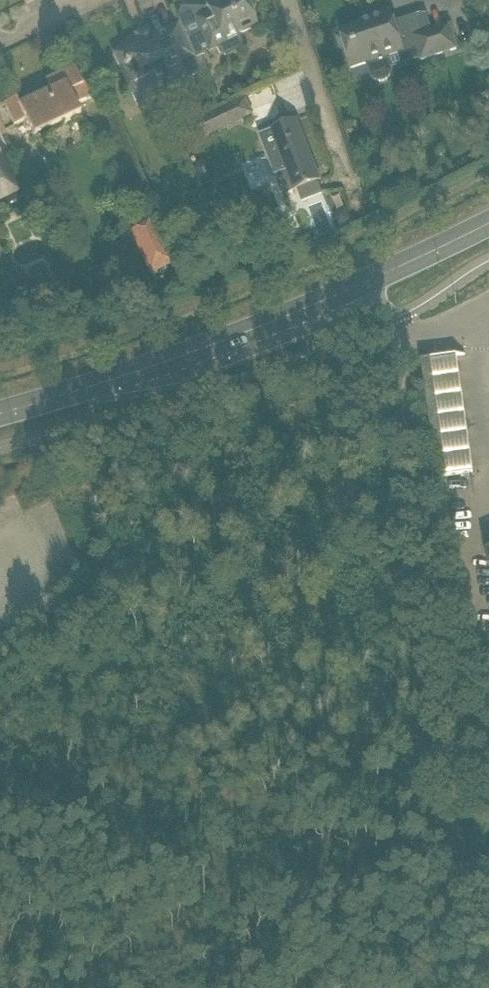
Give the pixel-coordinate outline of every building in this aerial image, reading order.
[(207,9),(193,15),(209,52),(214,50),(212,46),(257,26),(245,0),(220,0),(205,7),(207,9)] [(391,12),(370,18),(361,21),(362,26),(340,33),(351,68),(404,51),(391,12)] [(138,42),(113,54),(122,72),(133,96),(135,100),(141,102),(153,97),(155,90),(153,86),(158,84),(170,79),(166,70),(193,57),(186,42),(178,24),(151,37),(148,32),(136,38),(138,42)] [(449,26),(414,37),(421,60),(456,49),(449,26)] [(202,53),(195,38),(186,42),(193,57),(202,53)] [(89,99),(83,85),(75,67),(46,80),(51,91),(20,105),(16,98),(4,103),(14,125),(25,120),(33,137),(80,116),(75,106),(89,99)] [(206,137),(253,113),(247,101),(200,124),(206,137)] [(296,120),(277,127),(270,130),(280,155),(273,158),(287,194),(297,190),(302,201),(323,193),(318,181),(320,181),(296,120)] [(4,167),(0,159),(0,197),(14,191),(4,167)] [(156,222),(132,233),(152,276),(176,266),(156,222)] [(458,350),(424,355),(440,475),(475,470),(458,350)]
